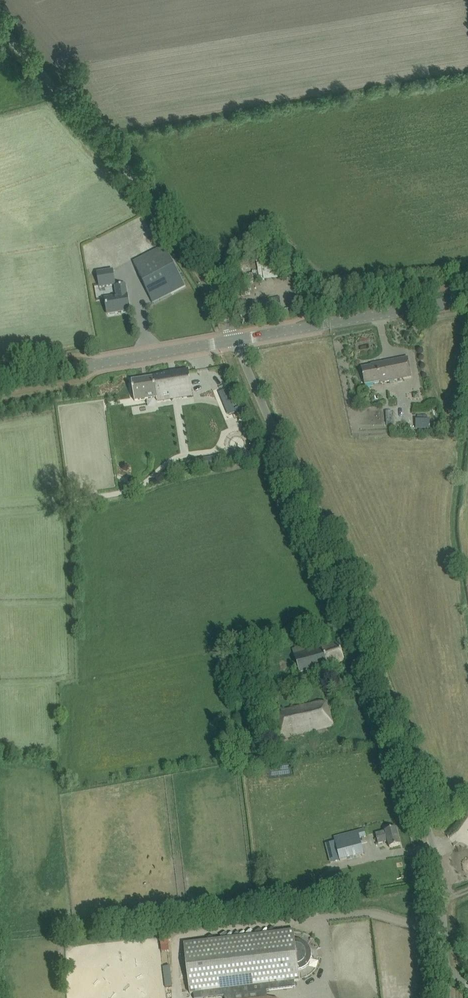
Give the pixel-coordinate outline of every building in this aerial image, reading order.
[(152,303),(186,286),(165,246),(133,262),(152,303)] [(237,270),(230,259),(223,263),(230,274),(237,270)] [(269,282),(269,275),(274,275),(274,266),(262,267),(263,282),(269,282)] [(115,284),(113,270),(96,272),(98,286),(115,284)] [(130,311),(125,283),(115,285),(117,297),(105,299),(108,314),(130,311)] [(361,368),(365,385),(380,382),(380,384),(412,377),(408,358),(377,364),(377,365),(361,368)] [(160,377),(132,381),(135,402),(157,398),(157,401),(164,400),(192,396),(189,371),(164,374),(164,376),(160,377)] [(229,396),(222,399),(229,415),(236,413),(229,396)] [(416,420),(416,429),(430,430),(430,420),(416,420)] [(126,431),(119,432),(121,447),(128,446),(126,431)] [(218,457),(193,460),(195,470),(219,466),(218,457)] [(303,646),(294,649),(300,674),(335,665),(345,662),(339,645),(322,649),(321,647),(305,652),(303,646)] [(274,722),(279,741),(335,726),(333,719),(339,717),(336,706),(322,710),(320,703),(311,705),(282,712),(284,719),(274,722)] [(396,828),(375,834),(378,844),(388,841),(389,848),(401,845),(396,828)] [(334,838),(340,861),(364,855),(359,838),(366,837),(364,830),(334,838)] [(395,864),(397,872),(409,869),(407,861),(395,864)] [(294,932),(294,931),(184,944),(190,994),(224,990),(225,997),(268,997),(267,991),(295,987),(295,981),(300,980),(299,971),(302,970),(306,968),(309,965),(311,962),(312,958),(312,957),(312,954),(311,950),(309,946),(306,943),(303,941),(299,940),(295,940),(294,932)] [(168,990),(176,990),(175,969),(168,969),(168,990)]
